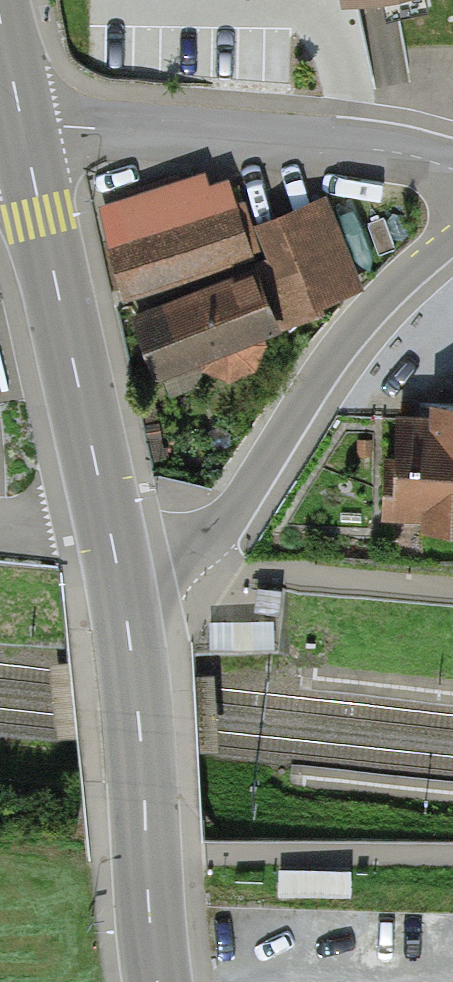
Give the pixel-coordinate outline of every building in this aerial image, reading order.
[(236,195),(111,238),(132,298),(256,256),(236,195)] [(274,261),(138,314),(161,375),(369,294),(331,197),(259,225),(274,261)] [(408,428),(402,521),(452,524),(452,430),(408,428)] [(273,618),(209,620),(210,646),(274,645),(273,618)] [(348,871),(284,870),(284,897),(348,897),(348,871)]
